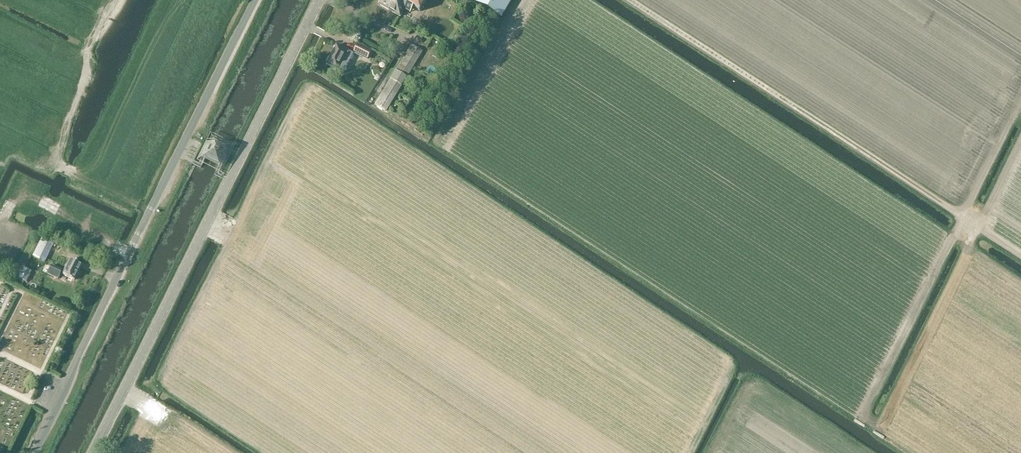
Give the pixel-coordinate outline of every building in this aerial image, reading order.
[(408,4),(421,12),(428,0),(383,0),(380,5),(400,17),(408,4)] [(488,11),(502,19),(513,0),(477,0),(475,3),(488,11)] [(344,74),(354,54),(349,52),(337,45),(326,66),(338,72),(339,71),(344,74)] [(408,78),(423,53),(423,52),(411,45),(396,71),(390,79),(391,79),(375,105),(387,112),(408,78)] [(358,46),(356,49),(354,53),(367,60),(371,52),(358,46)] [(82,266),(69,260),(64,271),(51,265),(47,274),(63,282),(66,277),(74,281),(82,266)] [(23,268),(18,279),(26,283),(32,272),(23,268)]
